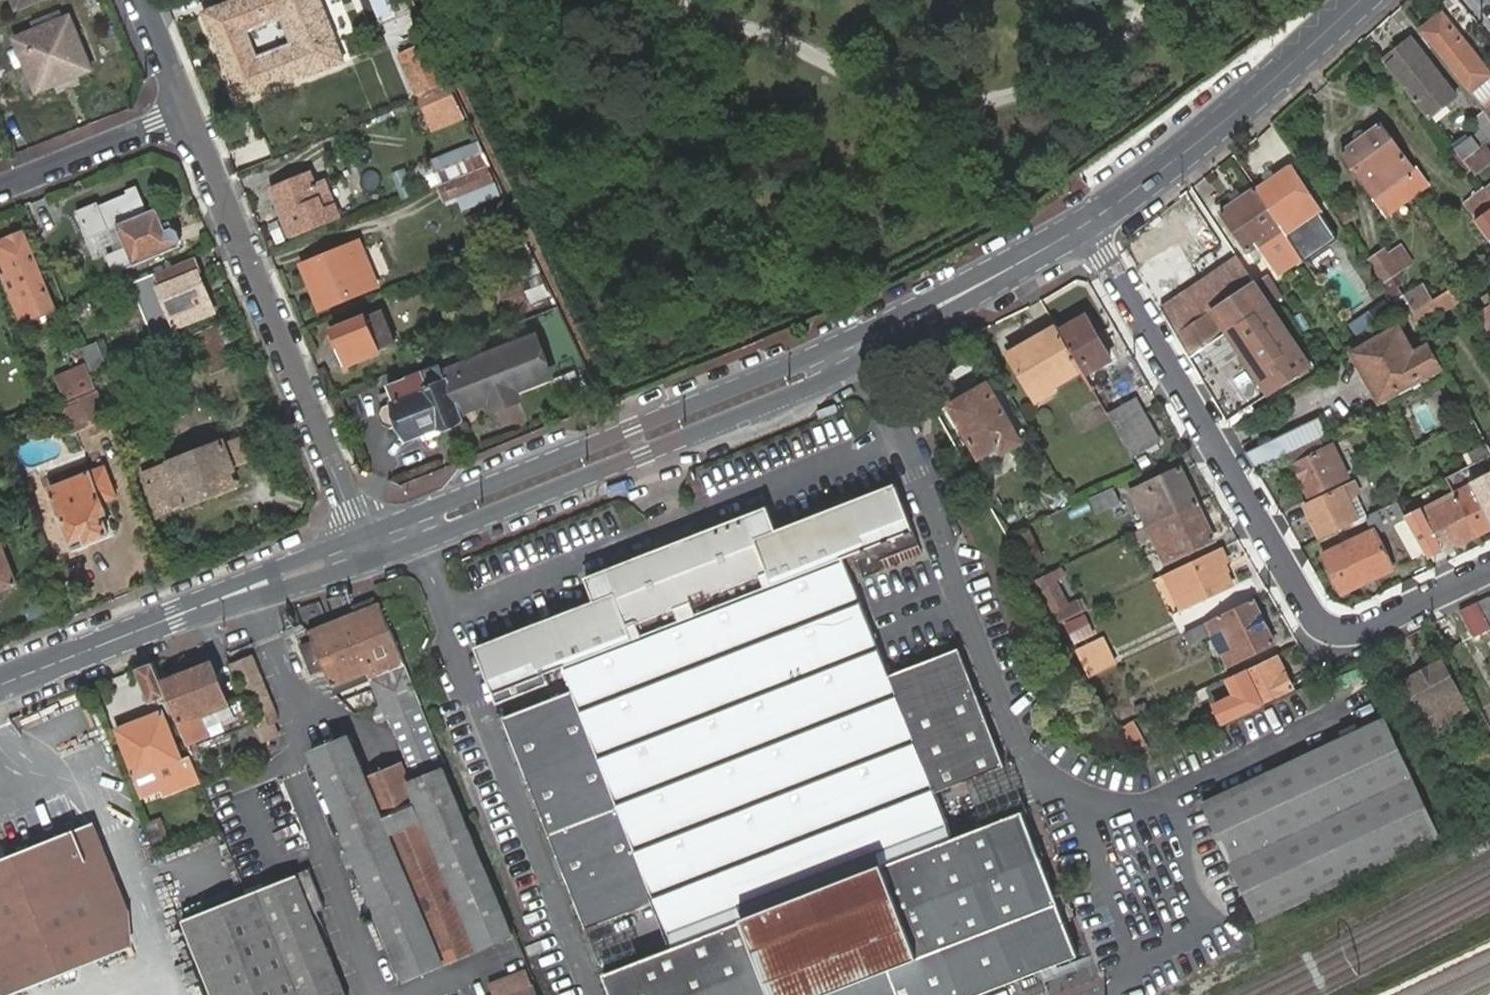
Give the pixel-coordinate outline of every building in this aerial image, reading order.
[(18,9),(41,0),(15,0),(18,9)] [(203,15),(238,102),(303,76),(304,80),(342,64),(317,0),(240,0),(203,15)] [(32,23),(35,31),(64,20),(61,11),(32,23)] [(1422,32),(1469,92),(1482,108),(1489,101),(1489,76),(1442,16),(1422,32)] [(64,20),(35,31),(15,39),(36,92),(93,70),(71,17),(64,20)] [(1398,58),(1386,66),(1430,119),(1457,96),(1412,39),(1394,53),(1398,58)] [(448,87),(428,44),(402,56),(419,92),(418,93),(420,99),(448,87)] [(1394,53),(1382,62),(1386,66),(1398,58),(1394,53)] [(448,87),(420,99),(418,101),(433,132),(464,118),(452,93),(448,87)] [(1486,113),(1475,123),(1489,142),(1489,141),(1489,118),(1486,113)] [(1373,194),(1386,213),(1419,187),(1410,174),(1414,172),(1379,125),(1341,152),(1372,195),(1373,194)] [(1468,144),(1475,152),(1484,145),(1485,144),(1479,136),(1468,144)] [(439,185),(487,166),(475,141),(413,166),(423,192),(439,185)] [(1463,161),(1476,176),(1489,165),(1489,153),(1484,145),(1475,152),(1463,161)] [(500,194),(487,166),(439,185),(446,201),(485,185),(491,198),(500,194)] [(1289,166),(1254,190),(1282,230),(1287,238),(1321,214),(1289,166)] [(1410,174),(1419,187),(1423,184),(1414,172),(1410,174)] [(289,236),(338,216),(327,190),(323,181),(313,185),(309,173),(270,189),(289,236)] [(148,212),(137,187),(126,192),(127,194),(99,207),(115,245),(124,240),(134,265),(178,247),(180,242),(175,230),(170,228),(166,230),(158,208),(148,212)] [(1282,230),(1254,190),(1221,212),(1248,252),(1282,230)] [(1474,221),(1489,244),(1489,210),(1474,221)] [(1282,230),(1248,252),(1254,261),(1287,238),(1282,230)] [(24,233),(10,238),(12,245),(26,239),(24,233)] [(10,238),(0,242),(0,257),(6,271),(1,274),(20,321),(30,317),(36,332),(60,323),(53,308),(26,239),(12,245),(10,238)] [(353,252),(362,247),(359,240),(301,264),(320,308),(367,288),(353,252)] [(1138,271),(1158,305),(1178,292),(1177,288),(1194,277),(1174,241),(1154,253),(1157,259),(1138,271)] [(376,285),(362,247),(353,252),(367,288),(376,285)] [(1408,265),(1399,250),(1390,256),(1387,252),(1373,260),(1384,278),(1379,281),(1386,292),(1396,286),(1391,279),(1401,272),(1400,271),(1408,265)] [(192,259),(155,274),(160,287),(198,273),(192,259)] [(1162,311),(1177,336),(1255,285),(1238,259),(1162,311)] [(1386,292),(1379,281),(1368,264),(1351,274),(1373,304),(1387,294),(1386,292)] [(152,337),(176,327),(214,311),(198,273),(160,287),(155,274),(130,284),(152,337)] [(1268,276),(1255,285),(1270,307),(1273,305),(1283,298),(1268,276)] [(502,293),(512,315),(531,307),(521,285),(502,293)] [(1177,336),(1231,428),(1256,412),(1253,405),(1311,367),(1270,307),(1255,285),(1177,336)] [(1459,302),(1450,291),(1414,313),(1421,327),(1459,302)] [(378,312),(367,317),(381,351),(393,346),(378,312)] [(1085,316),(1058,331),(1080,369),(1085,377),(1111,362),(1085,316)] [(381,351),(367,317),(334,330),(348,364),(381,351)] [(216,326),(195,335),(211,373),(232,364),(216,326)] [(1058,331),(1056,327),(1019,349),(1028,364),(1017,370),(1037,402),(1054,393),(1051,386),(1080,369),(1058,331)] [(1431,349),(1424,352),(1415,357),(1400,330),(1355,353),(1380,400),(1440,367),(1431,349)] [(441,370),(440,366),(389,385),(392,392),(396,403),(385,407),(381,414),(385,425),(394,428),(404,425),(409,438),(440,427),(442,432),(462,424),(457,411),(551,375),(535,334),(441,370)] [(97,342),(82,348),(87,362),(91,372),(106,366),(97,342)] [(1028,364),(1019,349),(1009,355),(1017,370),(1028,364)] [(91,372),(87,362),(54,376),(65,402),(98,389),(91,372)] [(575,373),(551,379),(554,395),(579,389),(575,373)] [(948,406),(970,443),(980,460),(1004,450),(1019,441),(988,386),(971,395),(970,393),(948,406)] [(396,403),(392,392),(380,397),(385,407),(396,403)] [(100,393),(55,411),(61,424),(72,420),(76,430),(110,417),(100,393)] [(1095,395),(1068,409),(1080,431),(1107,417),(1095,395)] [(1135,399),(1107,416),(1132,460),(1159,443),(1135,399)] [(1321,418),(1246,453),(1256,470),(1294,451),(1321,438),(1329,434),(1321,418)] [(1321,438),(1294,451),(1299,462),(1295,463),(1303,481),(1309,478),(1315,491),(1349,475),(1334,444),(1326,448),(1321,438)] [(222,445),(146,477),(162,515),(220,491),(214,477),(228,471),(234,468),(232,465),(247,459),(239,441),(224,447),(222,445)] [(87,542),(108,534),(101,514),(105,512),(102,501),(116,496),(104,469),(50,489),(71,540),(85,536),(87,542)] [(1134,492),(1149,526),(1197,504),(1182,469),(1134,492)] [(234,485),(228,471),(214,477),(220,491),(234,485)] [(1309,478),(1303,481),(1310,494),(1315,491),(1309,478)] [(1477,537),(1489,530),(1489,481),(1457,498),(1477,537)] [(1322,538),(1365,516),(1363,511),(1357,514),(1346,492),(1352,490),(1350,485),(1307,505),(1322,538)] [(1069,501),(1061,486),(1044,496),(1052,510),(1069,501)] [(493,694),(564,667),(847,559),(855,556),(863,580),(881,574),(878,564),(918,548),(894,488),(776,532),(767,510),(583,580),(591,603),(475,647),(493,694)] [(1112,488),(1088,500),(1096,515),(1119,505),(1112,488)] [(1363,511),(1352,490),(1346,492),(1357,514),(1363,511)] [(1461,546),(1477,537),(1457,498),(1410,523),(1425,551),(1455,534),(1461,546)] [(1197,504),(1149,526),(1166,562),(1213,539),(1197,504)] [(1415,556),(1425,551),(1410,523),(1407,519),(1397,524),(1415,556)] [(1323,556),(1342,596),(1395,570),(1375,531),(1323,556)] [(1016,540),(1030,567),(1042,560),(1029,534),(1016,540)] [(85,536),(71,540),(73,547),(87,542),(85,536)] [(17,585),(0,540),(0,591),(17,585)] [(1227,563),(1220,548),(1165,574),(1182,610),(1230,587),(1222,566),(1227,563)] [(847,559),(564,667),(574,691),(655,903),(936,793),(891,676),(847,559)] [(1038,582),(1060,625),(1085,613),(1079,601),(1067,607),(1054,581),(1065,577),(1062,570),(1038,582)] [(1489,623),(1489,597),(1479,602),(1489,623)] [(1254,599),(1185,633),(1191,645),(1212,634),(1229,667),(1275,644),(1254,599)] [(1489,626),(1489,623),(1479,602),(1461,611),(1474,635),(1489,626)] [(398,714),(421,706),(379,603),(307,632),(312,643),(324,669),(330,685),(367,671),(382,708),(372,711),(377,722),(386,719),(388,718),(398,714)] [(1084,614),(1063,624),(1072,645),(1094,634),(1084,614)] [(1117,666),(1103,636),(1075,650),(1090,679),(1117,666)] [(324,669),(312,643),(300,647),(311,673),(324,669)] [(936,795),(939,794),(1007,768),(960,651),(891,676),(936,793),(936,795)] [(152,660),(138,666),(151,701),(166,695),(152,660)] [(255,728),(240,693),(225,698),(211,662),(164,680),(194,751),(200,749),(199,744),(236,729),(250,766),(267,760),(260,743),(255,728)] [(1232,684),(1237,696),(1216,706),(1224,721),(1294,687),(1286,672),(1279,675),(1273,662),(1235,680),(1232,684)] [(1406,684),(1416,703),(1432,732),(1464,714),(1457,700),(1462,698),(1442,662),(1406,684)] [(255,728),(260,743),(269,739),(264,726),(277,721),(256,669),(237,676),(258,728),(255,728)] [(1408,708),(1416,703),(1406,684),(1397,689),(1408,708)] [(586,933),(655,906),(656,905),(655,903),(574,691),(503,718),(586,933)] [(1457,700),(1464,714),(1469,711),(1462,698),(1457,700)] [(410,777),(444,763),(421,706),(388,718),(410,777)] [(200,779),(190,754),(180,758),(161,710),(115,729),(134,777),(154,769),(162,787),(164,793),(200,779)] [(1204,804),(1259,922),(1439,838),(1385,720),(1204,804)] [(1120,730),(1133,752),(1136,750),(1142,760),(1151,755),(1133,724),(1120,730)] [(351,848),(342,853),(348,867),(356,864),(361,876),(353,879),(361,896),(370,893),(405,978),(511,935),(442,770),(408,783),(401,766),(365,779),(349,738),(312,753),(351,848)] [(154,769),(134,777),(141,795),(162,787),(154,769)] [(670,950),(955,839),(939,794),(936,795),(936,793),(655,903),(656,905),(655,906),(670,950)] [(955,839),(670,950),(604,976),(611,994),(982,994),(1081,956),(1025,812),(955,839)] [(147,824),(154,843),(168,838),(160,819),(147,824)] [(95,821),(75,829),(123,949),(143,941),(95,821)] [(123,949),(75,829),(0,859),(0,994),(9,994),(123,949)] [(183,919),(214,994),(345,994),(312,912),(323,908),(309,870),(183,919)] [(506,990),(531,980),(526,968),(489,983),(494,994),(508,994),(506,990)] [(531,980),(506,990),(508,994),(537,994),(531,980)]
